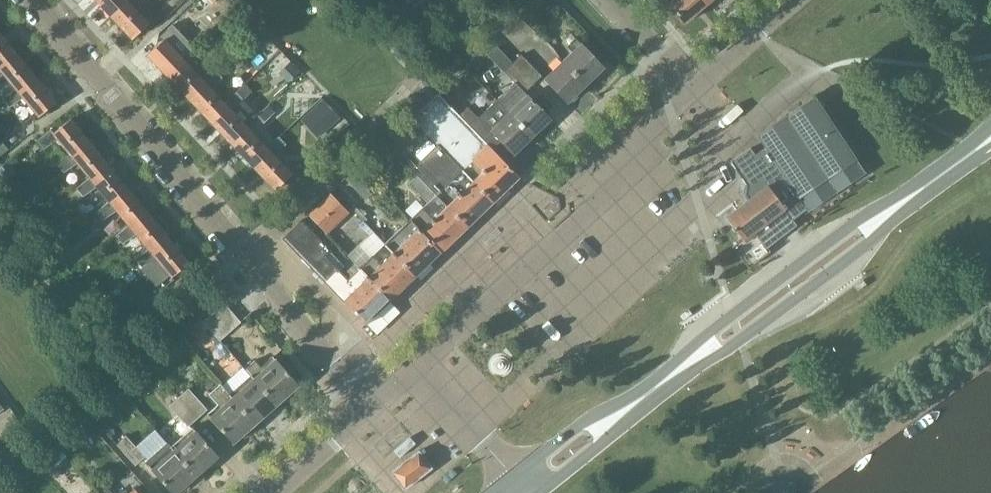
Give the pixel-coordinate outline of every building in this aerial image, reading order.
[(126,0),(95,0),(110,16),(127,1),(126,0)] [(110,16),(132,39),(147,23),(131,5),(136,0),(126,0),(127,1),(110,16)] [(545,0),(531,0),(517,13),(533,30),(542,22),(534,13),(546,2),(545,0)] [(708,2),(706,0),(673,0),(668,4),(684,22),(708,2)] [(162,40),(147,55),(169,78),(185,62),(182,59),(194,47),(172,25),(160,37),(162,40)] [(17,54),(0,34),(0,68),(17,54)] [(604,67),(581,44),(575,37),(566,46),(572,52),(563,61),(586,85),(604,67)] [(189,67),(201,55),(194,47),(182,59),(185,62),(169,78),(189,100),(206,84),(203,81),(189,67)] [(36,78),(17,54),(0,68),(0,76),(3,73),(15,88),(19,92),(36,78)] [(513,63),(533,84),(542,76),(521,54),(513,63)] [(567,102),(586,85),(563,61),(545,79),(567,102)] [(525,92),(533,84),(513,63),(504,71),(515,82),(525,92)] [(227,107),(224,104),(210,89),(222,77),(214,70),(203,81),(206,84),(189,100),(211,123),(227,107)] [(19,92),(15,88),(3,99),(11,108),(18,101),(23,97),(39,115),(56,102),(36,78),(19,92)] [(509,113),(532,136),(550,119),(525,92),(515,82),(497,99),(510,113),(509,113)] [(248,129),(245,126),(231,111),(243,99),(236,92),(224,104),(227,107),(211,123),(232,145),(248,129)] [(488,145),(459,115),(438,94),(412,119),(443,150),(492,202),(519,176),(488,145)] [(750,198),(726,216),(728,219),(742,238),(732,245),(748,266),(760,256),(769,250),(767,246),(782,234),(796,222),(792,217),(806,206),(808,210),(867,171),(858,158),(816,95),(757,134),(759,134),(766,145),(756,153),(751,147),(732,160),(749,185),(746,192),(750,198)] [(467,107),(459,115),(488,145),(497,137),(514,154),(532,136),(509,113),(510,113),(497,99),(478,118),(467,107)] [(326,103),(317,111),(334,130),(343,121),(326,103)] [(270,151),(266,148),(253,134),(265,122),(257,114),(245,126),(248,129),(232,145),(253,167),(270,151)] [(73,157),(90,144),(69,120),(54,133),(51,130),(38,141),(44,149),(57,139),(70,155),(73,157)] [(270,151),(253,167),(274,190),(290,174),(274,156),(285,144),(278,136),(266,148),(270,151)] [(8,150),(0,140),(0,156),(8,150)] [(92,181),(109,167),(90,144),(73,157),(70,155),(57,164),(64,173),(77,163),(90,178),(92,181)] [(467,226),(492,202),(443,150),(434,159),(453,178),(436,195),(467,226)] [(112,205),(129,191),(109,167),(92,181),(90,178),(76,188),(83,197),(96,187),(109,202),(112,205)] [(378,187),(375,184),(358,167),(347,179),(366,200),(378,187)] [(435,195),(427,185),(417,175),(408,183),(418,194),(418,195),(426,204),(410,220),(441,251),(467,226),(436,195),(435,195)] [(132,229),(149,214),(129,191),(112,205),(109,202),(96,212),(103,220),(116,211),(129,226),(132,229)] [(350,212),(332,193),(331,192),(330,194),(310,214),(309,213),(308,214),(327,234),(328,233),(327,232),(348,213),(349,213),(350,212)] [(151,252),(169,238),(149,214),(132,229),(129,226),(116,235),(123,244),(136,234),(149,249),(151,252)] [(292,248),(311,230),(302,220),(283,238),(292,248)] [(416,276),(441,251),(410,220),(385,244),(416,276)] [(302,258),(321,240),(311,230),(292,248),(302,258)] [(151,252),(149,249),(136,259),(143,267),(156,257),(172,276),(189,262),(169,238),(151,252)] [(324,255),(330,249),(321,240),(302,258),(366,324),(391,300),(360,268),(348,280),(324,255)] [(391,300),(416,276),(385,244),(360,268),(391,300)] [(124,272),(137,262),(129,251),(115,262),(124,272)] [(542,268),(536,278),(549,286),(556,277),(542,268)] [(212,331),(232,313),(224,303),(203,322),(212,331)] [(220,341),(232,329),(240,322),(232,313),(212,331),(220,341)] [(250,375),(276,404),(298,385),(272,356),(260,367),(255,360),(245,369),(250,375)] [(255,423),(276,404),(250,375),(229,394),(255,423)] [(255,423),(229,394),(219,383),(208,394),(218,404),(207,413),(233,442),(255,423)] [(179,397),(198,418),(207,409),(188,388),(179,397)] [(3,409),(7,415),(13,411),(0,394),(0,411),(3,409)] [(188,426),(198,418),(179,397),(170,405),(188,426)] [(171,446),(196,475),(218,456),(193,427),(171,446)] [(117,444),(135,465),(145,456),(127,435),(117,444)] [(48,438),(43,451),(54,456),(60,443),(48,438)] [(196,475),(171,446),(149,465),(173,492),(176,492),(196,475)] [(432,468),(419,451),(418,450),(390,471),(404,489),(432,468)] [(104,484),(97,490),(99,492),(112,492),(104,484)]
